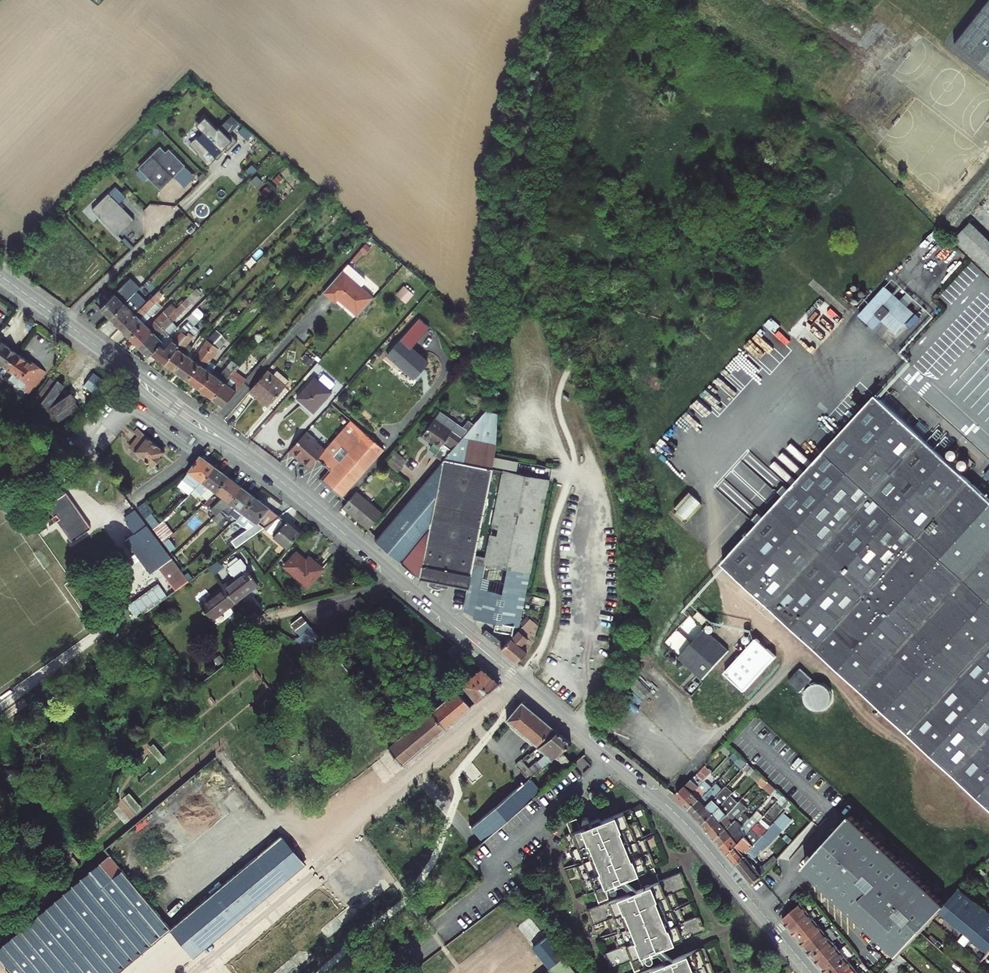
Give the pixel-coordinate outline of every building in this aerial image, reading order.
[(955,44),(988,71),(988,0),(955,44)] [(230,115),(221,125),(230,134),(240,123),(230,115)] [(198,155),(207,164),(224,148),(227,152),(237,142),(229,134),(227,136),(219,128),(217,131),(205,118),(197,125),(204,132),(191,145),(199,154),(198,155)] [(139,169),(160,189),(173,175),(184,186),(195,176),(168,149),(166,152),(161,147),(139,169)] [(133,221),(117,205),(125,197),(116,187),(93,209),(118,235),(133,221)] [(980,207),(988,214),(988,195),(980,207)] [(968,222),(953,241),(973,261),(988,276),(988,242),(968,222)] [(349,264),(342,271),(336,279),(324,292),(336,303),(339,300),(358,317),(367,307),(374,299),(361,288),(365,283),(365,279),(349,264)] [(137,291),(152,276),(146,270),(129,287),(125,283),(100,308),(110,318),(137,291)] [(403,286),(397,295),(407,301),(412,291),(403,286)] [(902,303),(885,287),(860,316),(874,329),(891,313),(902,303)] [(110,318),(120,329),(144,305),(146,303),(147,302),(137,291),(110,318)] [(120,329),(129,338),(144,323),(155,312),(160,308),(151,299),(147,302),(146,303),(144,305),(120,329)] [(905,325),(915,314),(902,303),(891,313),(905,325)] [(144,323),(129,338),(138,346),(176,309),(172,304),(148,326),(144,323)] [(179,305),(176,309),(138,346),(148,356),(151,353),(161,344),(174,331),(169,326),(184,311),(179,305)] [(195,326),(189,321),(179,331),(186,336),(190,331),(195,326)] [(186,336),(179,346),(179,349),(166,363),(175,370),(187,354),(193,347),(189,344),(199,330),(195,326),(190,331),(186,336)] [(187,354),(175,370),(188,380),(215,344),(222,337),(217,331),(193,359),(187,354)] [(188,380),(199,388),(212,373),(204,367),(209,360),(211,361),(218,350),(219,348),(226,341),(222,337),(215,344),(188,380)] [(179,349),(179,346),(171,340),(164,347),(161,344),(151,353),(166,363),(179,349)] [(429,364),(402,340),(388,356),(415,380),(429,364)] [(5,369),(17,353),(1,342),(0,344),(0,366),(5,369)] [(24,389),(30,393),(44,373),(17,353),(5,369),(13,375),(9,380),(23,390),(24,389)] [(212,373),(199,388),(213,398),(235,370),(238,365),(232,360),(221,374),(218,377),(212,373)] [(204,367),(212,373),(214,369),(217,366),(211,361),(209,360),(204,367)] [(218,377),(221,374),(214,369),(212,373),(218,377)] [(247,380),(235,370),(213,398),(223,407),(247,380)] [(273,375),(268,371),(251,390),(269,406),(285,387),(284,386),(289,381),(278,371),(273,375)] [(34,398),(47,407),(64,383),(51,374),(34,398)] [(97,394),(105,382),(94,374),(85,385),(97,394)] [(315,413),(333,393),(316,378),(298,398),(315,413)] [(924,440),(894,413),(901,404),(885,390),(878,397),(877,397),(798,483),(724,565),(988,807),(988,499),(924,440)] [(46,406),(57,422),(80,406),(69,391),(46,406)] [(931,432),(901,404),(894,413),(924,440),(931,432)] [(487,412),(444,462),(443,463),(377,541),(423,579),(431,581),(430,586),(433,588),(439,590),(445,588),(446,583),(468,588),(476,556),(493,470),(495,458),(498,425),(498,414),(487,412)] [(452,432),(435,420),(424,435),(434,443),(431,447),(438,452),(452,432)] [(299,458),(311,468),(318,459),(331,470),(322,480),(339,495),(340,495),(343,497),(385,450),(352,421),(325,451),(314,441),(316,440),(307,432),(289,452),(298,459),(299,458)] [(165,452),(138,430),(136,433),(141,437),(145,440),(135,451),(153,466),(155,465),(158,464),(161,461),(160,458),(165,452)] [(131,448),(135,451),(145,440),(141,437),(131,448)] [(203,483),(215,467),(201,456),(178,487),(189,495),(196,488),(203,483)] [(210,487),(217,492),(229,477),(215,467),(203,483),(196,488),(201,495),(210,487)] [(487,558),(476,556),(468,588),(464,609),(475,616),(475,619),(497,624),(496,632),(515,635),(519,630),(522,619),(549,481),(504,472),(487,558)] [(231,503),(243,488),(229,477),(217,492),(224,497),(211,509),(217,516),(223,510),(231,503)] [(58,488),(43,498),(47,504),(62,494),(58,488)] [(240,520),(257,498),(243,488),(231,503),(223,510),(230,515),(231,515),(240,520)] [(673,506),(685,519),(702,503),(690,490),(673,506)] [(369,530),(383,515),(357,492),(343,508),(369,530)] [(92,529),(67,493),(48,507),(73,543),(92,529)] [(258,523),(249,530),(227,545),(232,551),(264,528),(281,517),(257,498),(240,520),(238,522),(248,529),(254,520),(258,523)] [(154,512),(146,502),(138,507),(154,529),(159,525),(160,524),(153,514),(154,512)] [(151,573),(172,559),(135,510),(125,517),(129,521),(127,523),(135,533),(126,539),(151,573)] [(281,517),(264,528),(288,548),(301,534),(281,517)] [(248,529),(249,530),(258,523),(254,520),(248,529)] [(169,538),(159,525),(154,529),(164,543),(169,538)] [(286,567),(309,586),(323,569),(310,558),(307,562),(297,554),(286,567)] [(236,577),(224,587),(236,603),(259,586),(252,577),(253,576),(251,573),(250,574),(246,569),(247,565),(241,558),(229,568),(236,577)] [(224,568),(218,561),(209,568),(215,576),(224,568)] [(118,634),(142,616),(174,593),(189,582),(180,569),(171,576),(172,578),(158,589),(161,592),(142,606),(140,604),(111,625),(118,634)] [(214,621),(236,603),(224,587),(201,604),(205,609),(205,610),(206,613),(208,613),(214,621)] [(291,625),(296,630),(307,622),(303,616),(301,617),(291,625)] [(519,630),(515,635),(502,649),(518,663),(524,657),(529,652),(534,641),(539,626),(530,619),(519,630)] [(296,630),(300,636),(311,627),(307,622),(296,630)] [(311,627),(300,636),(295,640),(308,647),(320,638),(311,627)] [(729,652),(707,631),(694,646),(681,660),(703,681),(729,652)] [(463,685),(431,712),(445,728),(499,683),(486,672),(483,668),(462,684),(463,685)] [(692,697),(704,684),(696,677),(684,690),(692,697)] [(538,745),(540,746),(557,732),(522,702),(507,721),(538,746),(538,745)] [(445,728),(431,712),(388,748),(402,765),(445,728)] [(530,778),(555,757),(561,752),(571,743),(557,732),(540,746),(538,748),(547,754),(538,762),(539,764),(533,769),(526,775),(529,779),(530,778)] [(732,754),(735,751),(727,744),(721,750),(729,757),(732,754)] [(555,757),(567,771),(573,765),(561,752),(555,757)] [(667,781),(678,769),(660,753),(649,765),(667,781)] [(526,775),(533,769),(524,759),(517,765),(526,775)] [(744,769),(751,776),(756,771),(749,764),(744,769)] [(744,769),(742,772),(749,779),(751,776),(744,769)] [(684,804),(706,782),(710,777),(703,770),(677,797),(684,804)] [(756,771),(751,776),(759,783),(763,779),(764,778),(756,771)] [(528,787),(534,782),(530,778),(529,779),(525,783),(528,787)] [(759,783),(759,784),(765,789),(768,785),(763,779),(759,783)] [(528,787),(525,783),(472,827),(484,841),(541,792),(534,782),(528,787)] [(713,789),(706,782),(684,804),(691,811),(713,789)] [(768,785),(765,789),(770,791),(772,793),(774,794),(775,794),(778,791),(770,784),(768,785)] [(713,789),(691,811),(698,818),(724,791),(717,785),(713,789)] [(727,788),(724,791),(698,818),(705,825),(730,799),(734,794),(727,788)] [(781,799),(780,800),(789,809),(793,805),(784,796),(781,799)] [(730,799),(705,825),(711,832),(738,806),(730,799)] [(738,806),(711,832),(718,840),(743,814),(744,814),(748,809),(742,802),(738,806)] [(635,971),(644,967),(640,956),(706,930),(700,916),(684,922),(682,921),(672,896),(673,893),(688,887),(682,873),(660,882),(654,867),(655,867),(632,809),(581,829),(577,819),(567,823),(571,833),(565,836),(588,894),(594,891),(599,903),(609,899),(605,887),(637,875),(642,888),(611,901),(600,905),(587,910),(593,925),(607,919),(611,921),(621,945),(620,947),(604,954),(610,968),(630,960),(635,971)] [(758,813),(754,817),(760,822),(762,821),(764,818),(758,813)] [(743,814),(718,840),(724,848),(751,821),(744,814),(743,814)] [(751,821),(724,848),(730,856),(760,822),(754,817),(751,821)] [(933,920),(946,906),(853,817),(841,830),(819,854),(806,869),(899,957),(910,945),(918,936),(922,932),(933,920)] [(738,865),(765,836),(771,829),(762,821),(760,822),(730,856),(738,865)] [(816,851),(819,854),(841,830),(838,827),(816,851)] [(772,843),(765,836),(738,865),(754,884),(763,877),(765,875),(764,873),(762,874),(756,867),(760,863),(756,858),(772,843)] [(281,837),(171,929),(194,957),(304,865),(281,837)] [(171,929),(109,856),(0,948),(0,963),(8,972),(119,972),(171,929)] [(772,867),(776,863),(773,860),(767,865),(769,868),(767,870),(768,872),(773,868),(772,867)] [(933,920),(984,963),(988,956),(988,911),(962,890),(946,906),(933,920)] [(224,959),(234,972),(290,972),(297,968),(288,957),(322,932),(301,903),(224,959)] [(784,921),(793,931),(811,916),(802,905),(784,921)] [(811,916),(793,931),(800,940),(818,925),(811,916)] [(547,937),(530,917),(518,927),(534,947),(547,937)] [(800,940),(808,949),(826,934),(818,925),(800,940)] [(918,936),(925,943),(929,938),(922,932),(918,936)] [(816,958),(833,943),(826,934),(808,949),(816,958)] [(547,937),(563,957),(566,955),(549,935),(547,937)] [(910,945),(917,951),(925,943),(918,936),(910,945)] [(534,947),(551,969),(564,958),(563,957),(547,937),(534,947)] [(816,958),(823,968),(841,953),(833,943),(816,958)] [(705,947),(646,970),(639,972),(715,972),(705,947)] [(823,968),(828,972),(836,972),(849,962),(841,953),(823,968)] [(564,958),(551,969),(547,972),(548,972),(576,972),(564,958)] [(380,968),(387,962),(384,959),(368,972),(375,972),(380,968)] [(380,968),(384,972),(395,972),(387,962),(380,968)] [(857,972),(849,962),(836,972),(855,972),(857,972)]
